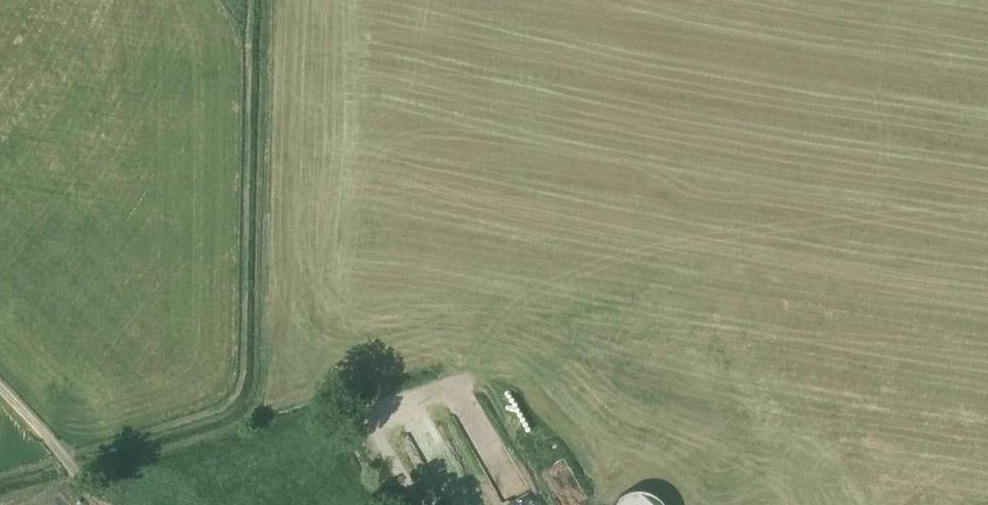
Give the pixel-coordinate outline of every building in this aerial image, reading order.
[(567,462),(549,473),(554,480),(572,469),(567,462)] [(577,470),(554,480),(560,493),(582,484),(577,470)] [(664,503),(659,499),(652,495),(649,494),(641,493),(635,493),(629,494),(623,497),(619,500),(614,504),(665,504),(664,503)]
